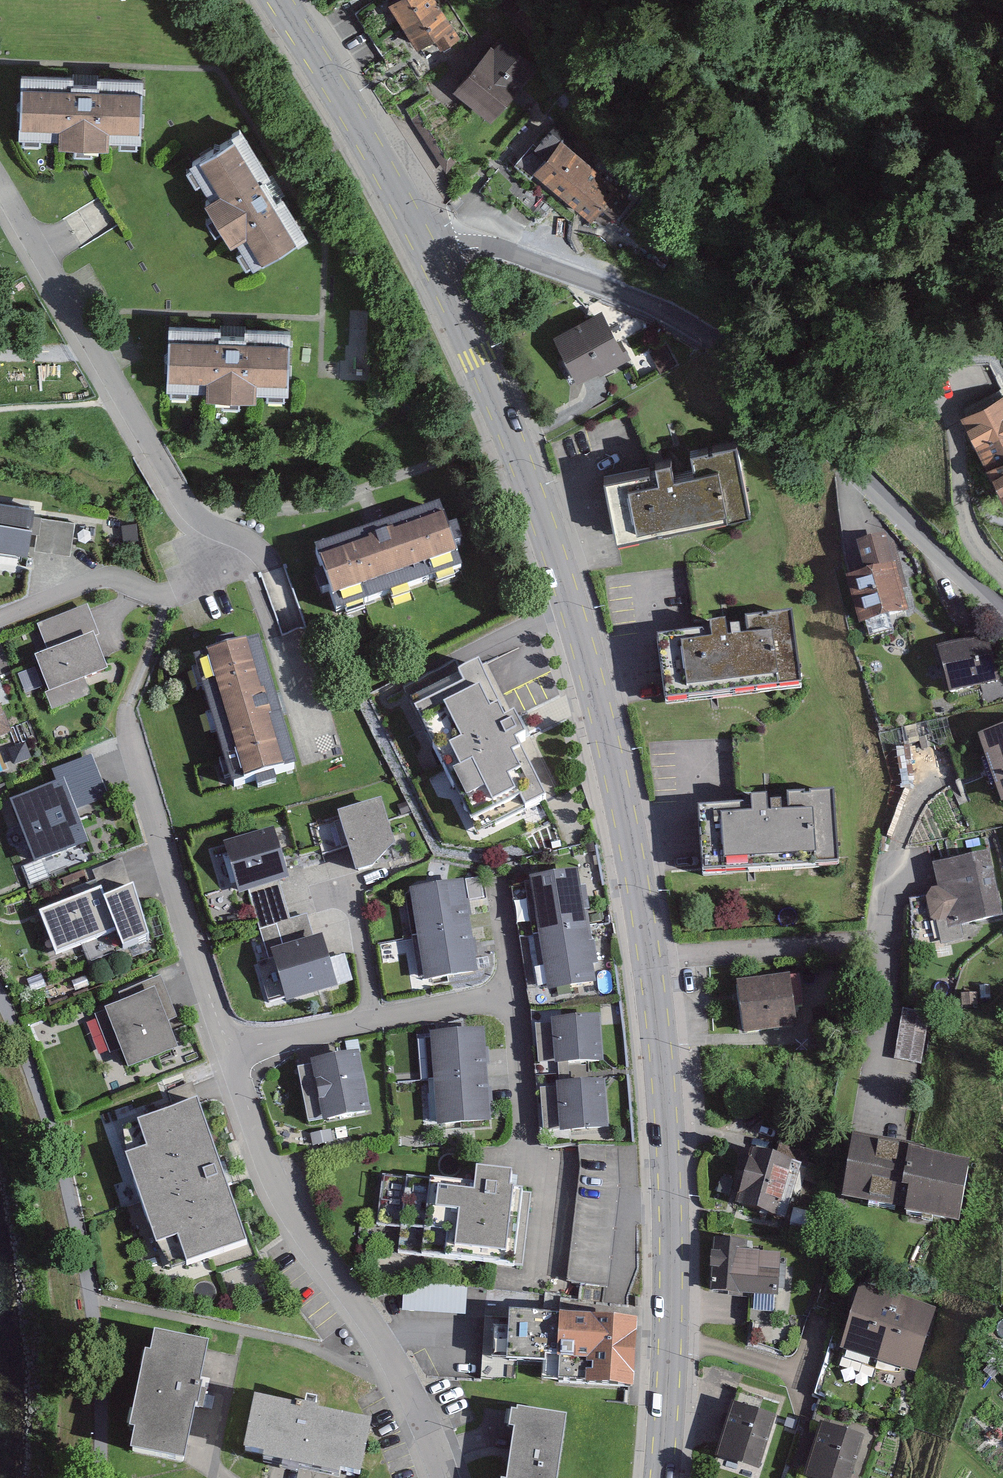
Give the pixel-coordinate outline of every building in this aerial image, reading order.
[(438,5),(435,0),(400,0),(388,8),(402,31),(438,5)] [(442,52),(461,41),(438,5),(402,31),(417,53),(435,42),(442,52)] [(402,31),(388,8),(364,23),(393,68),(417,53),(402,31)] [(529,69),(490,35),(443,89),(482,123),(529,69)] [(144,80),(21,75),(18,142),(60,144),(59,154),(109,156),(109,146),(142,147),(144,80)] [(578,158),(538,124),(511,157),(523,167),(514,178),(541,197),(547,192),(578,158)] [(307,243),(241,132),(188,163),(214,205),(205,210),(231,253),(238,249),(253,275),(307,243)] [(578,158),(547,192),(580,221),(611,187),(578,158)] [(600,305),(538,335),(562,385),(624,355),(600,305)] [(290,324),(171,319),(168,383),(207,385),(207,394),(256,396),(256,388),(287,389),(290,324)] [(960,414),(996,504),(1002,501),(1002,397),(960,414)] [(600,474),(610,535),(740,515),(728,442),(677,450),(680,471),(653,475),(651,458),(632,460),(634,468),(600,474)] [(0,501),(0,566),(7,567),(9,555),(20,557),(22,549),(68,556),(74,520),(31,514),(28,505),(0,501)] [(463,566),(444,507),(309,551),(328,609),(463,566)] [(879,538),(841,547),(847,573),(832,577),(845,632),(897,620),(879,538)] [(82,605),(28,624),(38,650),(20,657),(26,672),(18,675),(26,695),(35,692),(38,700),(98,678),(84,641),(94,637),(82,605)] [(685,635),(638,642),(647,705),(784,686),(775,618),(730,624),(732,642),(705,646),(702,625),(685,628),(685,635)] [(986,636),(928,649),(939,695),(996,682),(986,636)] [(257,637),(198,655),(239,790),(299,772),(257,637)] [(541,792),(467,643),(398,678),(472,827),(541,792)] [(519,705),(551,691),(541,668),(509,682),(519,705)] [(973,733),(987,806),(1002,803),(1002,727),(973,733)] [(45,770),(50,782),(0,801),(0,814),(19,864),(76,843),(65,814),(106,799),(89,754),(45,770)] [(727,811),(678,814),(682,876),(825,867),(820,794),(772,797),(773,818),(745,820),(744,800),(726,801),(727,811)] [(369,802),(323,816),(341,876),(362,869),(382,844),(369,802)] [(273,831),(220,845),(232,892),(244,890),(277,880),(285,878),(273,831)] [(934,866),(938,890),(927,899),(932,920),(938,923),(942,943),(972,937),(969,926),(1002,919),(1002,912),(992,853),(934,866)] [(586,927),(578,870),(529,877),(537,934),(586,927)] [(407,887),(414,932),(467,924),(460,879),(407,887)] [(277,880),(244,890),(257,931),(273,927),(279,950),(314,939),(306,912),(288,917),(277,880)] [(89,887),(24,913),(42,958),(72,946),(81,969),(149,943),(134,887),(94,899),(89,887)] [(414,932),(421,977),(474,969),(467,924),(414,932)] [(595,983),(586,927),(537,934),(546,990),(595,983)] [(279,950),(263,954),(275,1002),(328,988),(314,939),(279,950)] [(113,1001),(87,1010),(112,1074),(176,1048),(167,1024),(176,1019),(161,976),(112,992),(113,1001)] [(786,978),(724,985),(730,1035),(792,1028),(786,978)] [(933,1013),(906,1008),(898,1059),(924,1064),(933,1013)] [(594,1016),(545,1020),(548,1068),(597,1064),(594,1016)] [(426,1034),(430,1081),(486,1077),(482,1030),(426,1034)] [(357,1053),(298,1065),(311,1128),(370,1116),(357,1053)] [(430,1081),(434,1128),(490,1124),(486,1077),(430,1081)] [(601,1081),(553,1085),(556,1133),(605,1129),(601,1081)] [(197,1098),(133,1118),(143,1150),(119,1157),(146,1242),(170,1235),(180,1266),(244,1246),(197,1098)] [(958,1158),(836,1138),(826,1201),(948,1221),(958,1158)] [(619,1150),(575,1146),(562,1284),(606,1288),(619,1150)] [(794,1166),(743,1154),(728,1212),(780,1224),(794,1166)] [(475,1189),(385,1179),(377,1255),(526,1271),(535,1192),(509,1189),(511,1171),(478,1167),(475,1189)] [(743,1245),(701,1243),(699,1297),(774,1300),(776,1258),(743,1257),(743,1245)] [(868,1368),(888,1301),(847,1288),(827,1356),(868,1368)] [(909,1380),(930,1313),(888,1301),(868,1368),(909,1380)] [(628,1322),(493,1311),(488,1374),(623,1385),(628,1322)] [(208,1345),(157,1334),(153,1354),(145,1352),(130,1426),(135,1429),(131,1449),(184,1460),(208,1345)] [(371,1417),(254,1393),(242,1451),(360,1474),(371,1417)] [(771,1421),(722,1407),(707,1460),(756,1474),(771,1421)] [(508,1415),(501,1477),(558,1477),(564,1422),(508,1415)] [(808,1423),(791,1477),(852,1477),(864,1441),(808,1423)]
